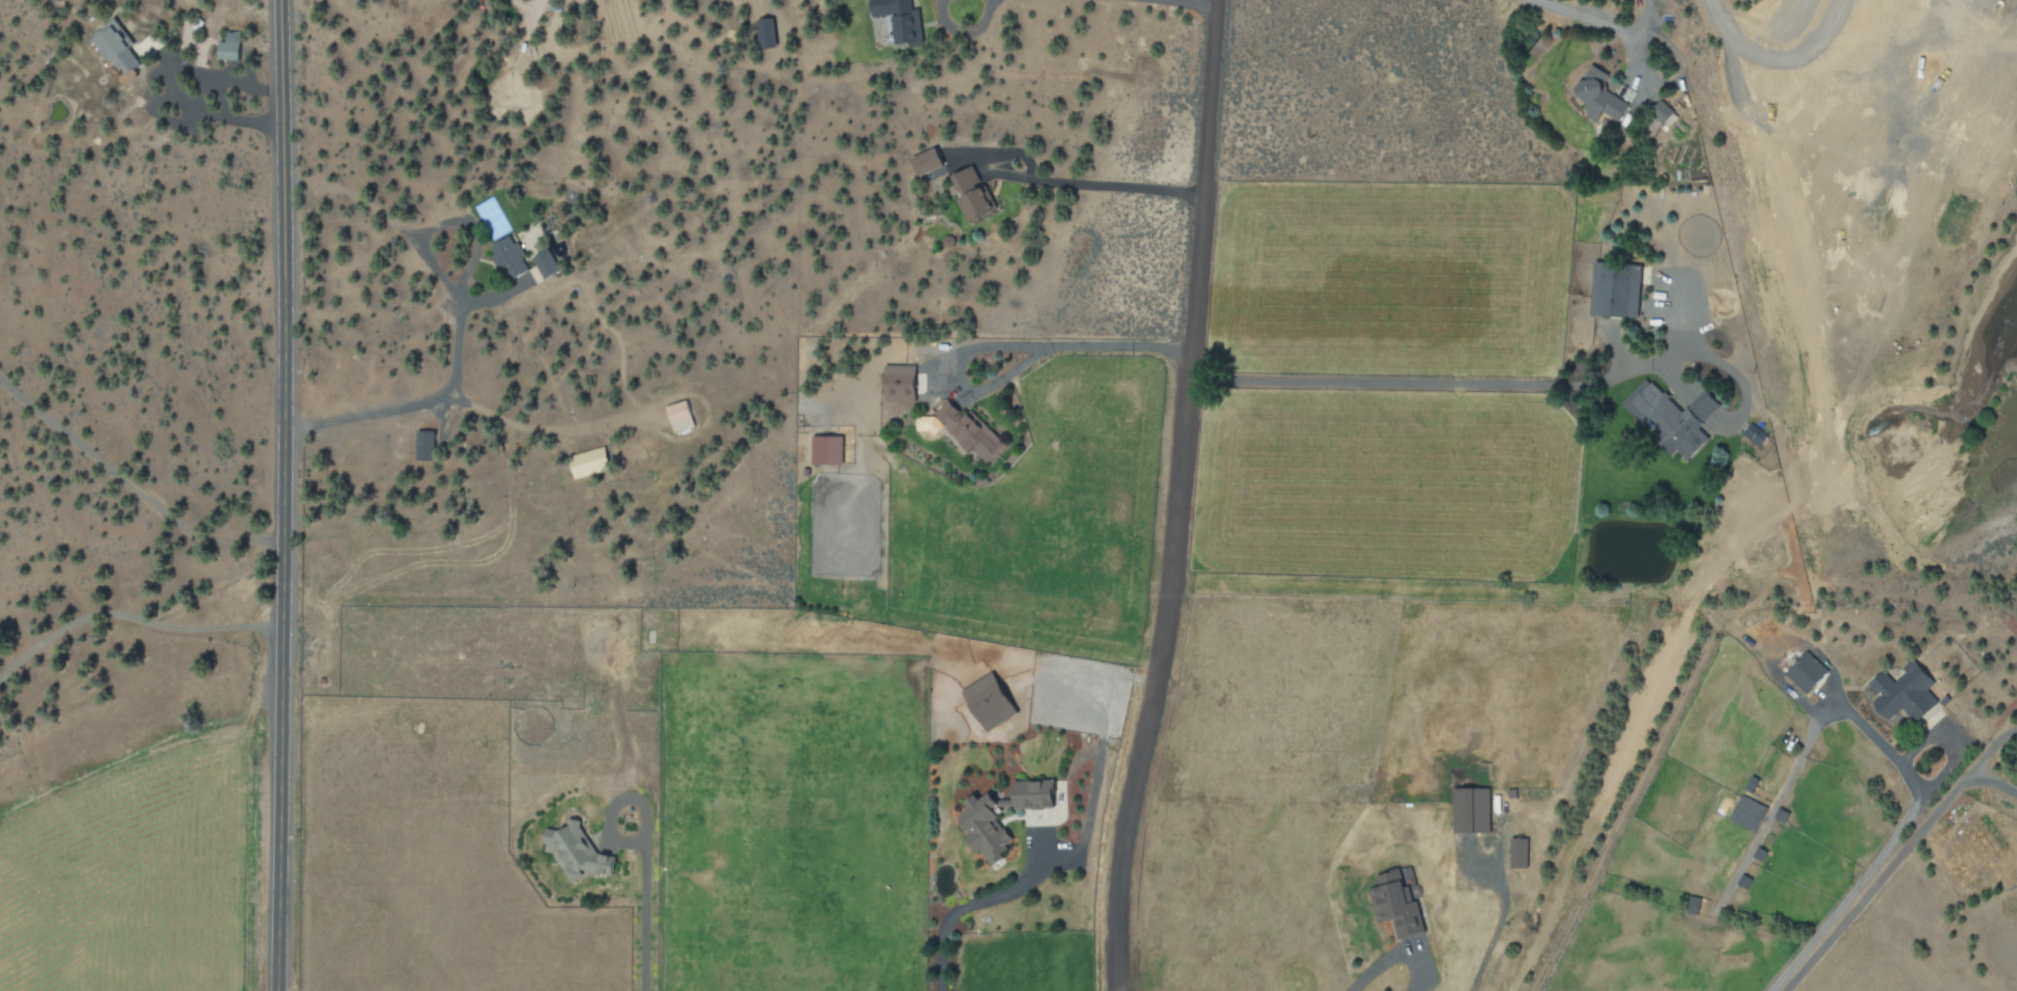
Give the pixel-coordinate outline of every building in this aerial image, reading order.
[(923,43),(918,8),(911,9),(910,0),(869,0),(871,17),(893,14),(897,46),(923,43)] [(141,65),(127,48),(134,43),(113,18),(92,35),(126,76),(141,65)] [(775,47),(773,18),(757,19),(758,48),(775,47)] [(238,60),(240,32),(225,32),(225,41),(218,41),(217,59),(238,60)] [(1619,122),(1629,103),(1606,91),(1610,84),(1603,81),(1608,73),(1592,64),(1576,94),(1590,101),(1583,115),(1597,123),(1602,113),(1619,122)] [(1651,115),(1667,123),(1674,109),(1659,101),(1651,115)] [(919,177),(945,166),(937,147),(911,158),(919,177)] [(953,176),(962,197),(957,200),(968,224),(996,211),(975,166),(953,176)] [(529,270),(522,258),(525,256),(518,241),(513,243),(509,236),(490,246),(495,255),(493,255),(507,282),(529,270)] [(560,271),(548,248),(532,257),(543,280),(560,271)] [(1591,316),(1638,318),(1641,265),(1594,262),(1591,316)] [(916,365),(885,364),(884,401),(915,402),(916,365)] [(1620,403),(1641,425),(1644,422),(1674,453),(1677,450),(1687,461),(1708,441),(1696,428),(1720,406),(1704,390),(1681,412),(1647,377),(1620,403)] [(934,413),(947,425),(945,427),(984,464),(1005,443),(970,410),(965,416),(947,399),(934,413)] [(664,406),(673,432),(694,426),(686,400),(664,406)] [(1742,435),(1761,446),(1768,434),(1749,423),(1742,435)] [(434,431),(416,431),(415,459),(433,460),(434,431)] [(842,437),(811,436),(811,464),(842,464),(842,437)] [(610,468),(603,446),(567,457),(573,479),(610,468)] [(1784,673),(1804,695),(1827,673),(1807,651),(1784,673)] [(1869,683),(1879,696),(1873,701),(1888,719),(1902,707),(1915,723),(1939,703),(1927,688),(1934,682),(1914,657),(1901,668),(1905,673),(1893,682),(1884,671),(1869,683)] [(1018,713),(996,671),(963,688),(986,731),(1018,713)] [(1056,807),(1056,780),(1014,780),(1015,799),(997,799),(992,791),(981,799),(978,794),(966,802),(970,807),(958,816),(968,831),(968,836),(990,865),(1006,853),(1006,844),(1012,839),(998,819),(998,808),(1056,807)] [(1454,787),(1453,832),(1489,833),(1490,788),(1454,787)] [(1730,821),(1756,832),(1766,806),(1740,795),(1730,821)] [(581,820),(568,818),(566,828),(561,830),(545,827),(543,842),(559,845),(567,869),(564,870),(568,881),(594,872),(613,875),(616,856),(602,854),(593,857),(581,820)] [(1527,837),(1509,837),(1509,867),(1526,867),(1527,837)] [(1424,931),(1417,900),(1413,902),(1411,893),(1414,893),(1408,867),(1375,874),(1378,887),(1369,889),(1377,923),(1393,920),(1397,937),(1424,931)]
